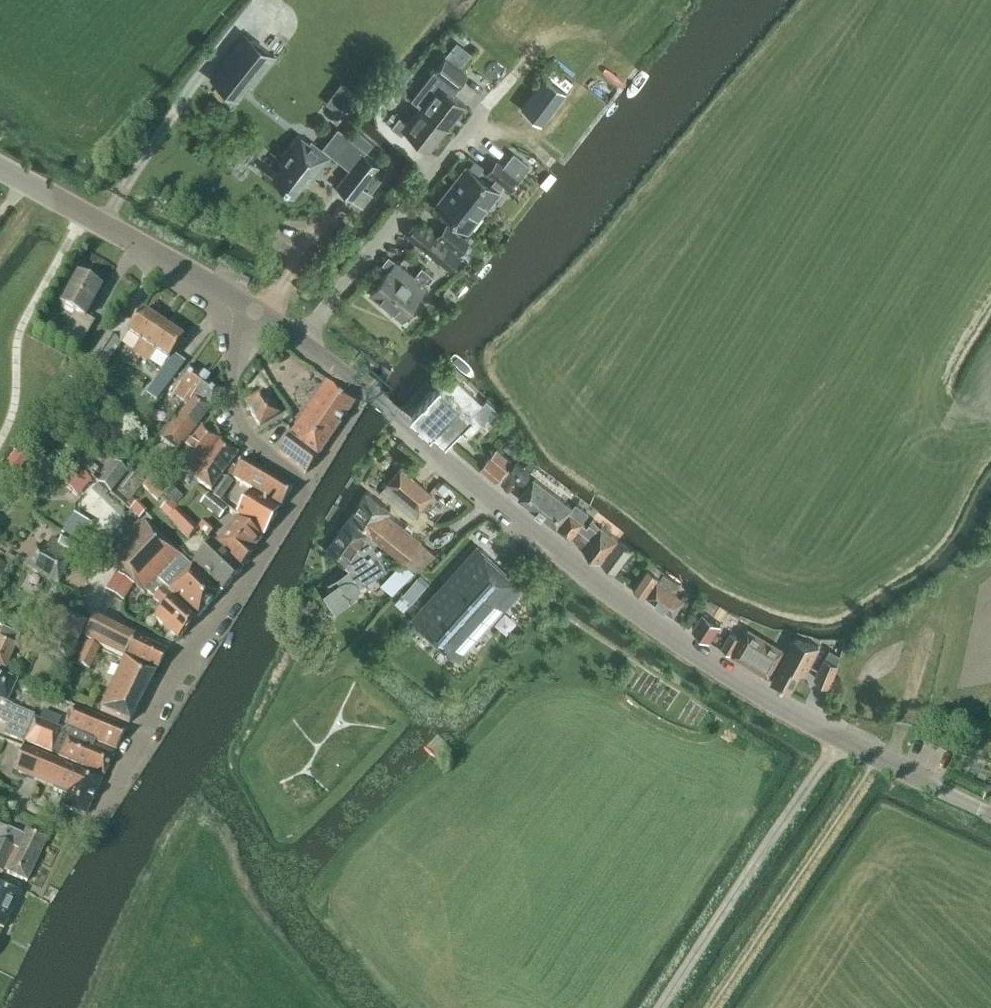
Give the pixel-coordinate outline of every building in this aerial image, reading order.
[(278,58),(245,32),(210,77),(238,99),(249,85),(254,89),(278,58)] [(434,67),(453,82),(463,69),(444,54),(434,67)] [(574,78),(555,63),(521,108),(540,123),(565,91),(564,90),(574,78)] [(435,70),(411,101),(420,108),(421,106),(447,127),(465,104),(451,93),(457,86),(435,70)] [(363,99),(351,91),(337,109),(348,118),(363,99)] [(447,127),(421,106),(420,108),(408,123),(399,116),(397,118),(392,125),(391,126),(401,135),(404,131),(429,150),(447,127)] [(386,120),(392,125),(397,118),(398,117),(392,112),(386,120)] [(377,166),(362,154),(365,150),(338,129),(322,147),(350,169),(337,185),(362,205),(371,194),(361,187),(377,166)] [(310,143),(298,134),(279,159),(283,162),(273,175),(295,192),(307,176),(311,179),(330,156),(311,141),(310,143)] [(495,179),(490,186),(497,192),(503,185),(509,190),(529,165),(513,153),(503,166),(497,161),(487,172),(495,179)] [(466,167),(451,186),(482,211),(497,192),(490,186),(466,167)] [(482,211),(451,186),(436,205),(468,229),(482,211)] [(430,255),(441,242),(416,223),(406,235),(430,255)] [(459,253),(468,241),(446,224),(437,236),(459,253)] [(460,258),(441,242),(430,255),(450,270),(460,258)] [(370,292),(385,305),(401,317),(420,293),(433,277),(421,267),(413,276),(388,256),(382,263),(389,268),(370,292)] [(85,318),(100,291),(77,277),(60,307),(74,315),(63,336),(80,346),(93,323),(85,318)] [(132,353),(140,359),(162,327),(141,313),(132,326),(118,317),(87,365),(101,374),(126,334),(139,343),(132,353)] [(155,354),(168,362),(173,355),(182,340),(162,327),(140,359),(148,364),(155,354)] [(185,364),(173,355),(168,362),(151,387),(163,395),(185,364)] [(194,397),(209,409),(223,392),(189,367),(169,393),(187,406),(194,397)] [(454,375),(444,386),(442,384),(412,415),(433,434),(436,431),(448,442),(462,426),(470,433),(482,421),(473,413),(483,402),(454,375)] [(316,459),(354,404),(325,382),(288,438),(278,453),(306,473),(316,459)] [(259,427),(278,416),(263,392),(244,404),(259,427)] [(176,452),(209,409),(194,397),(187,406),(161,441),(176,452)] [(192,478),(219,442),(201,429),(174,465),(192,478)] [(237,455),(219,442),(192,478),(210,491),(237,455)] [(512,462),(497,449),(481,468),(497,480),(504,471),(512,462)] [(164,450),(157,457),(163,463),(170,456),(164,450)] [(5,464),(12,470),(23,457),(16,451),(5,464)] [(281,508),(292,489),(243,460),(231,477),(281,508)] [(523,481),(530,473),(516,461),(509,470),(523,481)] [(110,493),(126,473),(114,463),(98,484),(110,493)] [(75,490),(88,475),(79,467),(65,482),(75,490)] [(401,468),(388,483),(381,491),(414,518),(420,510),(433,495),(401,468)] [(159,484),(152,477),(143,485),(158,501),(164,495),(156,487),(159,484)] [(213,496),(220,502),(234,483),(225,477),(213,496)] [(556,527),(572,508),(534,478),(519,498),(556,527)] [(415,568),(437,553),(421,540),(422,539),(388,512),(390,509),(366,490),(350,516),(415,568)] [(220,502),(213,496),(209,494),(200,505),(220,520),(229,508),(220,502)] [(263,538),(279,512),(248,494),(236,515),(263,538)] [(139,520),(146,513),(136,503),(129,510),(139,520)] [(576,503),(569,512),(557,528),(571,538),(583,522),(590,513),(576,503)] [(188,541),(199,530),(199,529),(198,528),(179,509),(168,521),(188,541)] [(58,533),(75,543),(77,544),(77,545),(91,524),(72,512),(58,533)] [(374,547),(379,540),(349,517),(326,549),(350,569),(340,577),(328,582),(331,588),(325,591),(336,609),(348,602),(353,598),(357,596),(359,593),(360,588),(361,585),(387,569),(374,547)] [(600,562),(618,539),(593,519),(575,541),(600,562)] [(199,529),(199,530),(208,539),(216,530),(205,520),(198,528),(199,529)] [(235,520),(225,531),(250,554),(261,541),(235,520)] [(145,594),(146,593),(156,582),(173,598),(196,620),(220,595),(191,567),(181,556),(147,524),(142,529),(138,525),(131,532),(126,527),(101,553),(145,594)] [(250,554),(225,531),(214,543),(240,568),(252,556),(250,554)] [(77,544),(75,543),(64,537),(59,544),(52,539),(44,552),(35,547),(24,566),(57,584),(75,552),(73,551),(77,544)] [(615,572),(631,550),(618,541),(602,563),(615,572)] [(222,592),(242,572),(213,543),(193,563),(222,592)] [(477,546),(412,618),(458,660),(524,588),(477,546)] [(6,555),(2,562),(11,567),(14,560),(6,555)] [(402,561),(391,572),(403,583),(414,572),(402,561)] [(681,586),(666,574),(652,563),(633,586),(673,615),(685,600),(675,592),(681,586)] [(0,564),(0,584),(8,568),(0,564)] [(123,602),(134,585),(116,574),(106,591),(123,602)] [(146,593),(152,599),(163,609),(153,619),(177,641),(196,621),(172,599),(173,598),(156,582),(146,593)] [(68,663),(86,627),(50,608),(31,644),(47,652),(46,653),(68,663)] [(721,623),(703,611),(692,628),(709,640),(721,623)] [(155,674),(166,654),(94,618),(84,637),(155,674)] [(19,636),(3,628),(0,634),(0,669),(4,671),(19,636)] [(731,633),(721,649),(732,655),(769,677),(785,650),(748,628),(741,639),(731,633)] [(771,682),(790,692),(805,665),(808,667),(819,646),(794,638),(771,682)] [(89,671),(99,649),(86,643),(76,665),(89,671)] [(828,653),(818,672),(833,680),(840,659),(828,653)] [(129,724),(154,675),(126,662),(100,712),(129,724)] [(6,704),(16,682),(0,675),(0,701),(6,704)] [(0,701),(0,722),(8,726),(4,735),(22,743),(34,717),(12,707),(12,706),(6,704),(0,701)] [(94,745),(95,742),(116,751),(127,729),(75,707),(65,729),(34,719),(24,743),(58,758),(58,759),(103,777),(115,754),(94,745)] [(101,781),(23,748),(13,772),(52,789),(51,791),(66,797),(62,807),(85,817),(101,781)] [(37,860),(47,840),(26,830),(23,837),(8,830),(0,827),(0,870),(26,883),(37,860)] [(0,884),(0,929),(3,930),(21,894),(0,884)]
